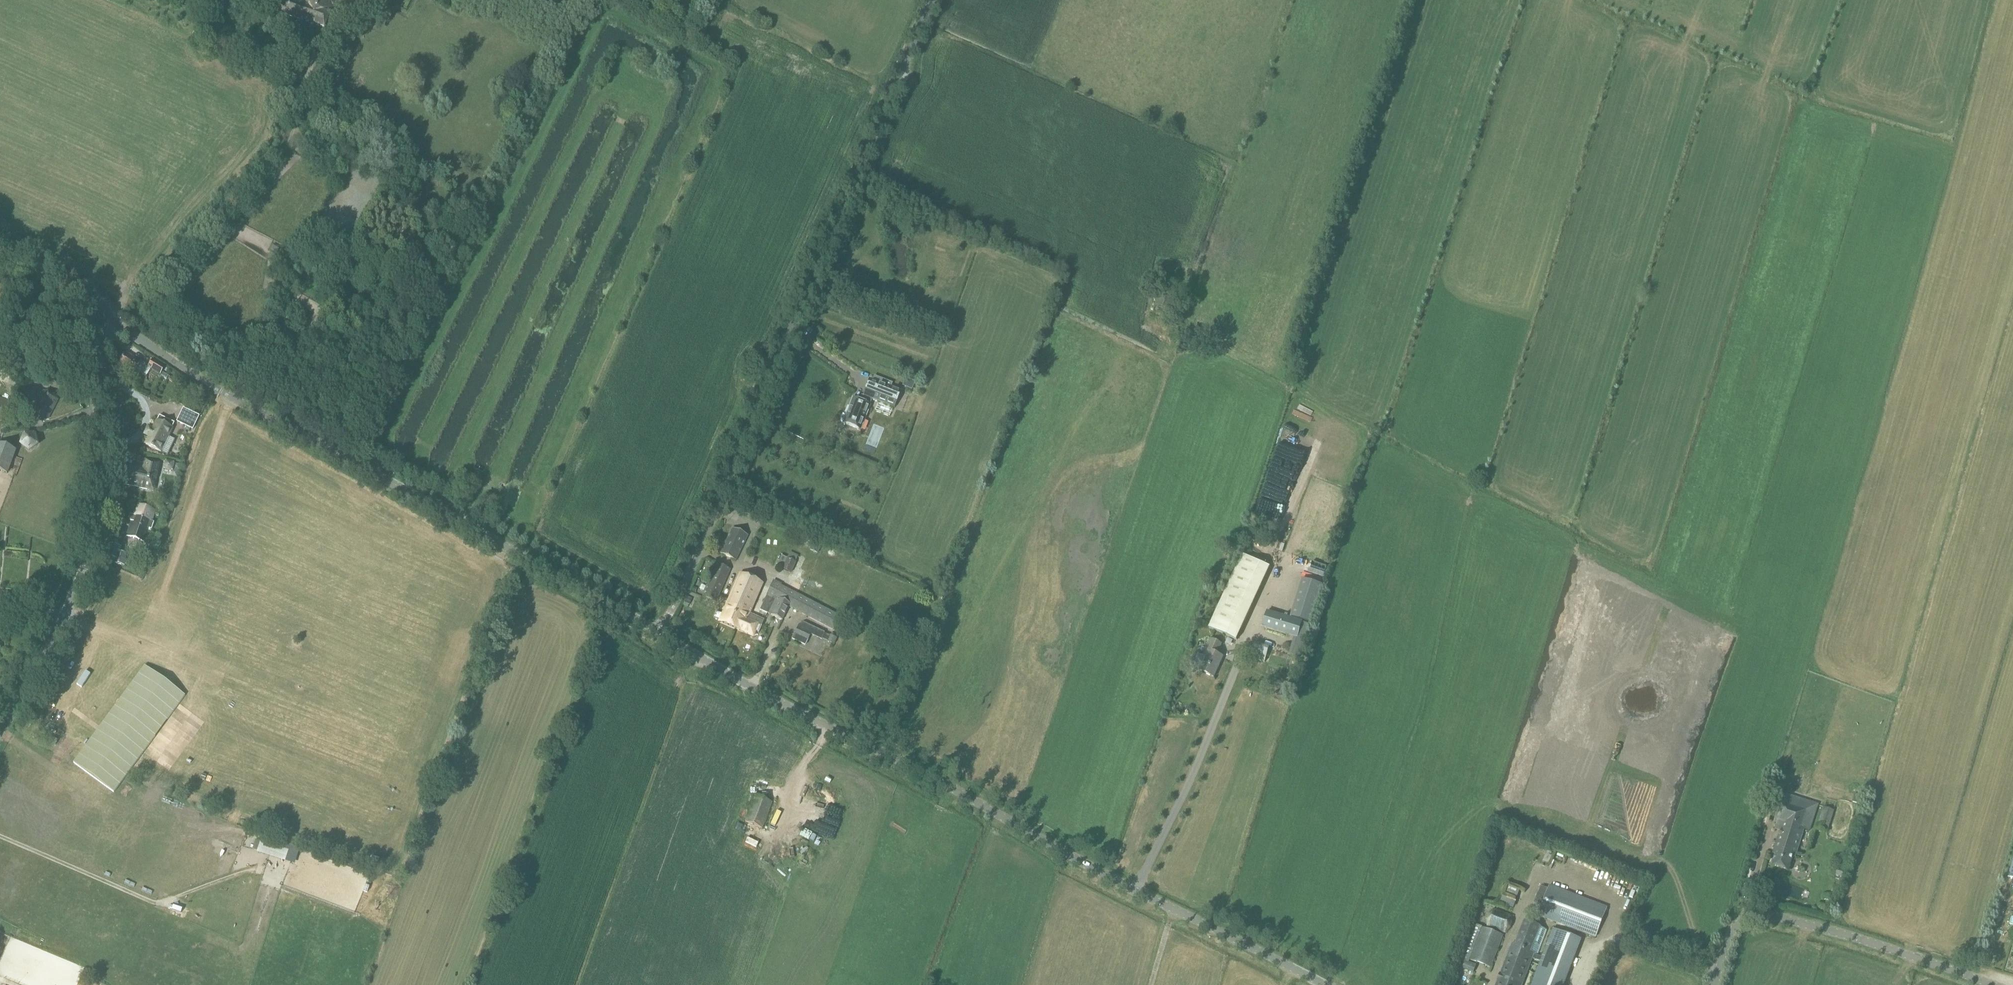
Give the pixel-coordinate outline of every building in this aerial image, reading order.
[(324,29),(335,0),(304,0),(303,3),(294,0),(279,0),(274,11),(324,29)] [(344,6),(361,13),(367,0),(347,0),(344,6)] [(271,250),(277,253),(280,247),(274,244),(271,250)] [(148,366),(127,353),(120,364),(139,376),(141,373),(146,376),(151,369),(148,366)] [(168,376),(162,372),(164,367),(152,359),(148,366),(151,369),(160,374),(167,378),(168,376)] [(171,377),(169,381),(177,385),(179,381),(171,377)] [(902,389),(871,378),(864,396),(862,395),(860,400),(853,397),(849,407),(847,413),(843,421),(859,428),(863,419),(865,420),(871,405),(870,404),(872,399),(895,407),(902,389)] [(905,378),(902,386),(912,390),(915,382),(905,378)] [(57,399),(54,394),(48,391),(41,391),(32,410),(37,414),(41,417),(48,417),(57,399)] [(7,419),(14,402),(5,399),(0,397),(0,416),(7,419)] [(179,422),(194,429),(200,417),(185,409),(179,422)] [(148,425),(143,435),(150,438),(147,445),(162,452),(168,455),(175,440),(169,437),(173,428),(175,424),(161,417),(159,416),(157,420),(158,421),(155,428),(155,429),(148,425)] [(25,435),(22,444),(30,450),(38,444),(35,435),(25,435)] [(8,473),(17,450),(0,444),(0,470),(8,473)] [(154,491),(159,473),(161,463),(146,460),(144,469),(131,466),(126,484),(154,491)] [(167,462),(165,470),(173,471),(179,473),(181,465),(175,464),(167,462)] [(131,521),(126,536),(128,536),(145,542),(149,528),(152,529),(154,522),(151,521),(155,510),(138,505),(136,504),(130,521),(131,521)] [(733,528),(721,554),(736,560),(748,535),(733,528)] [(814,541),(811,548),(819,551),(822,544),(814,541)] [(122,547),(109,545),(107,556),(115,558),(120,559),(121,553),(122,547)] [(781,569),(791,573),(796,562),(799,556),(790,552),(787,558),(781,569)] [(1240,555),(1208,628),(1236,640),(1267,566),(1240,555)] [(710,580),(723,586),(730,570),(717,564),(710,580)] [(749,616),(749,615),(763,584),(740,574),(719,621),(735,628),(742,613),(749,616)] [(723,586),(710,580),(703,597),(716,602),(723,586)] [(1303,580),(1291,618),(1311,624),(1322,586),(1303,580)] [(768,613),(782,620),(788,607),(796,611),(803,598),(781,586),(781,585),(773,581),(768,593),(760,610),(768,613)] [(692,599),(687,597),(684,603),(689,605),(692,599)] [(803,598),(796,611),(815,621),(822,607),(803,598)] [(822,607),(815,621),(833,630),(839,616),(822,607)] [(1310,625),(1302,623),(1268,612),(1263,628),(1294,637),(1289,654),(1300,657),(1310,625)] [(742,613),(735,628),(742,631),(741,632),(754,637),(756,631),(759,633),(764,621),(749,615),(749,616),(742,613)] [(805,621),(801,623),(794,638),(807,644),(813,633),(823,638),(826,631),(805,621)] [(827,641),(827,642),(834,645),(837,639),(830,636),(827,641)] [(1200,671),(1215,678),(1223,658),(1213,653),(1214,651),(1218,652),(1221,645),(1210,640),(1203,656),(1206,657),(1200,671)] [(908,656),(902,666),(911,671),(917,661),(908,656)] [(56,745),(58,741),(58,740),(41,732),(37,730),(34,735),(56,745)] [(1855,794),(1853,802),(1863,805),(1865,797),(1855,794)] [(1777,850),(1773,865),(1789,870),(1793,855),(1796,856),(1804,829),(1809,830),(1816,806),(1817,804),(1786,795),(1786,796),(1778,820),(1784,822),(1775,849),(1777,850)] [(772,803),(756,796),(745,821),(762,828),(772,803)] [(1824,808),(1818,828),(1827,831),(1834,811),(1824,808)] [(1762,839),(1756,837),(1752,853),(1757,855),(1762,839)] [(258,851),(257,852),(262,854),(266,842),(261,841),(261,842),(258,851)] [(275,845),(271,857),(281,860),(282,855),(287,856),(289,850),(280,847),(275,845)] [(1838,868),(1836,875),(1844,877),(1846,871),(1838,868)] [(1549,885),(1548,888),(1541,886),(1532,910),(1539,912),(1538,915),(1595,936),(1606,906),(1549,885)] [(1493,909),(1489,914),(1487,920),(1488,926),(1506,932),(1510,928),(1512,922),(1512,916),(1493,909)] [(1531,958),(1533,954),(1533,953),(1537,954),(1546,929),(1525,921),(1516,946),(1513,944),(1502,973),(1503,973),(1503,974),(1501,980),(1500,980),(1499,980),(1497,984),(1521,984),(1531,958)] [(1458,959),(1459,959),(1454,973),(1460,975),(1463,969),(1463,967),(1465,962),(1469,963),(1470,959),(1491,967),(1503,935),(1482,928),(1470,923),(1458,959)] [(1532,984),(1564,984),(1581,939),(1553,928),(1542,957),(1533,954),(1531,958),(1541,961),(1532,984)] [(1463,967),(1463,969),(1473,973),(1476,966),(1469,963),(1465,962),(1463,967)]
